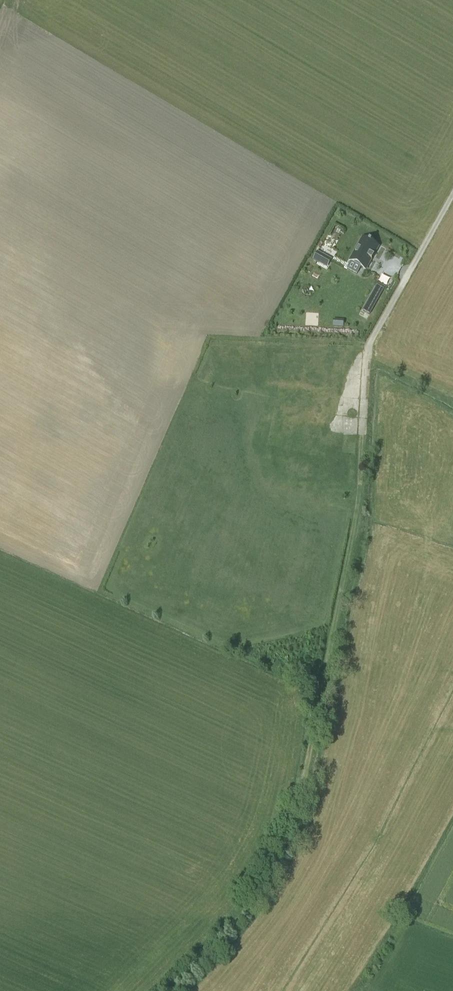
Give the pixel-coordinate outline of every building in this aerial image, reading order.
[(362,241),(351,261),(365,269),(376,249),(362,241)] [(317,252),(312,260),(318,263),(323,255),(317,252)] [(377,286),(362,312),(369,315),(383,290),(377,286)]
